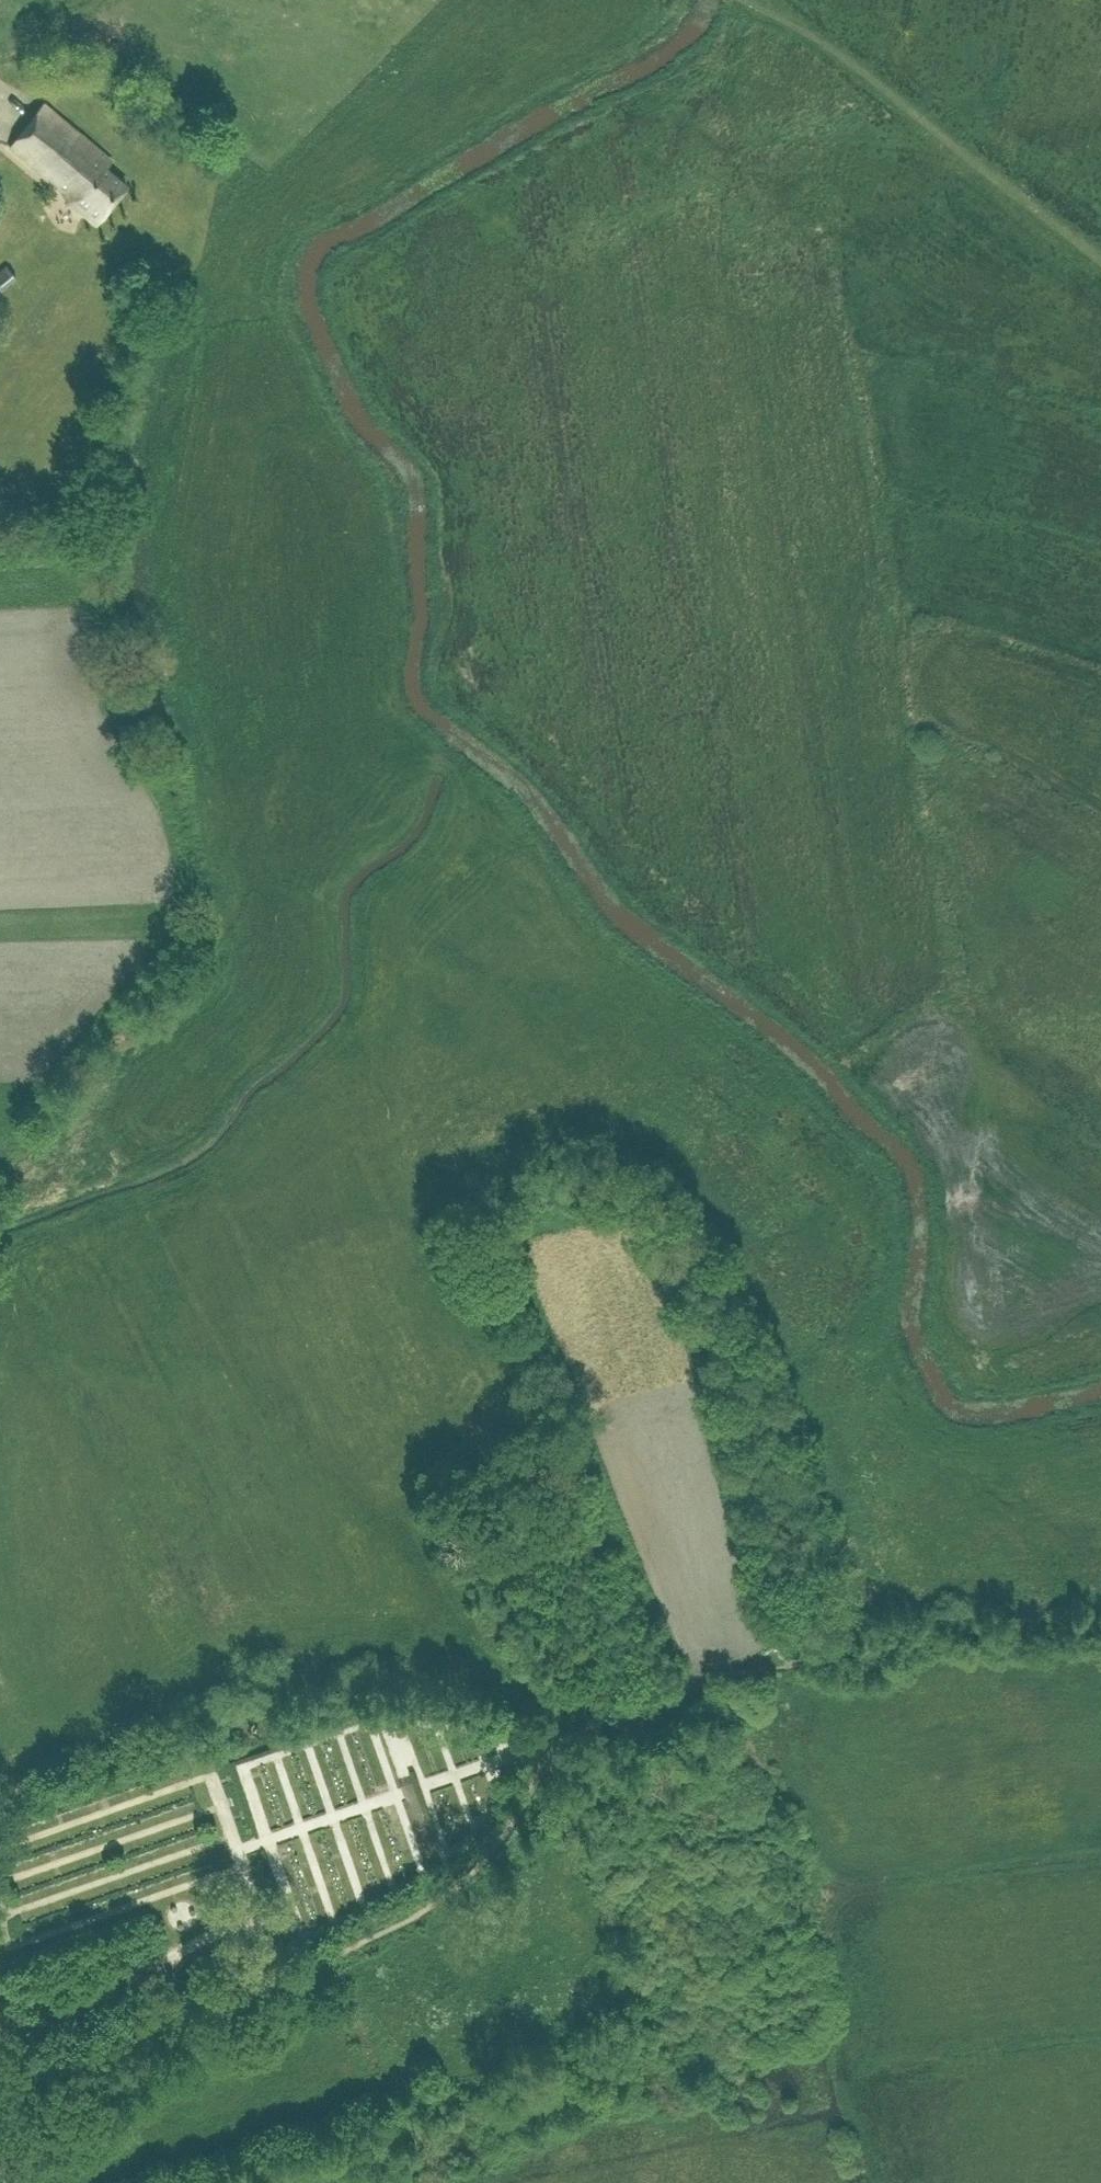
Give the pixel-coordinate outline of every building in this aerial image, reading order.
[(44,104),(43,105),(9,147),(66,193),(69,198),(96,221),(126,184),(104,166),(110,158),(44,104)] [(0,271),(0,290),(16,277),(6,266),(0,271)] [(177,1921),(192,1931),(202,1918),(186,1907),(177,1921)]
